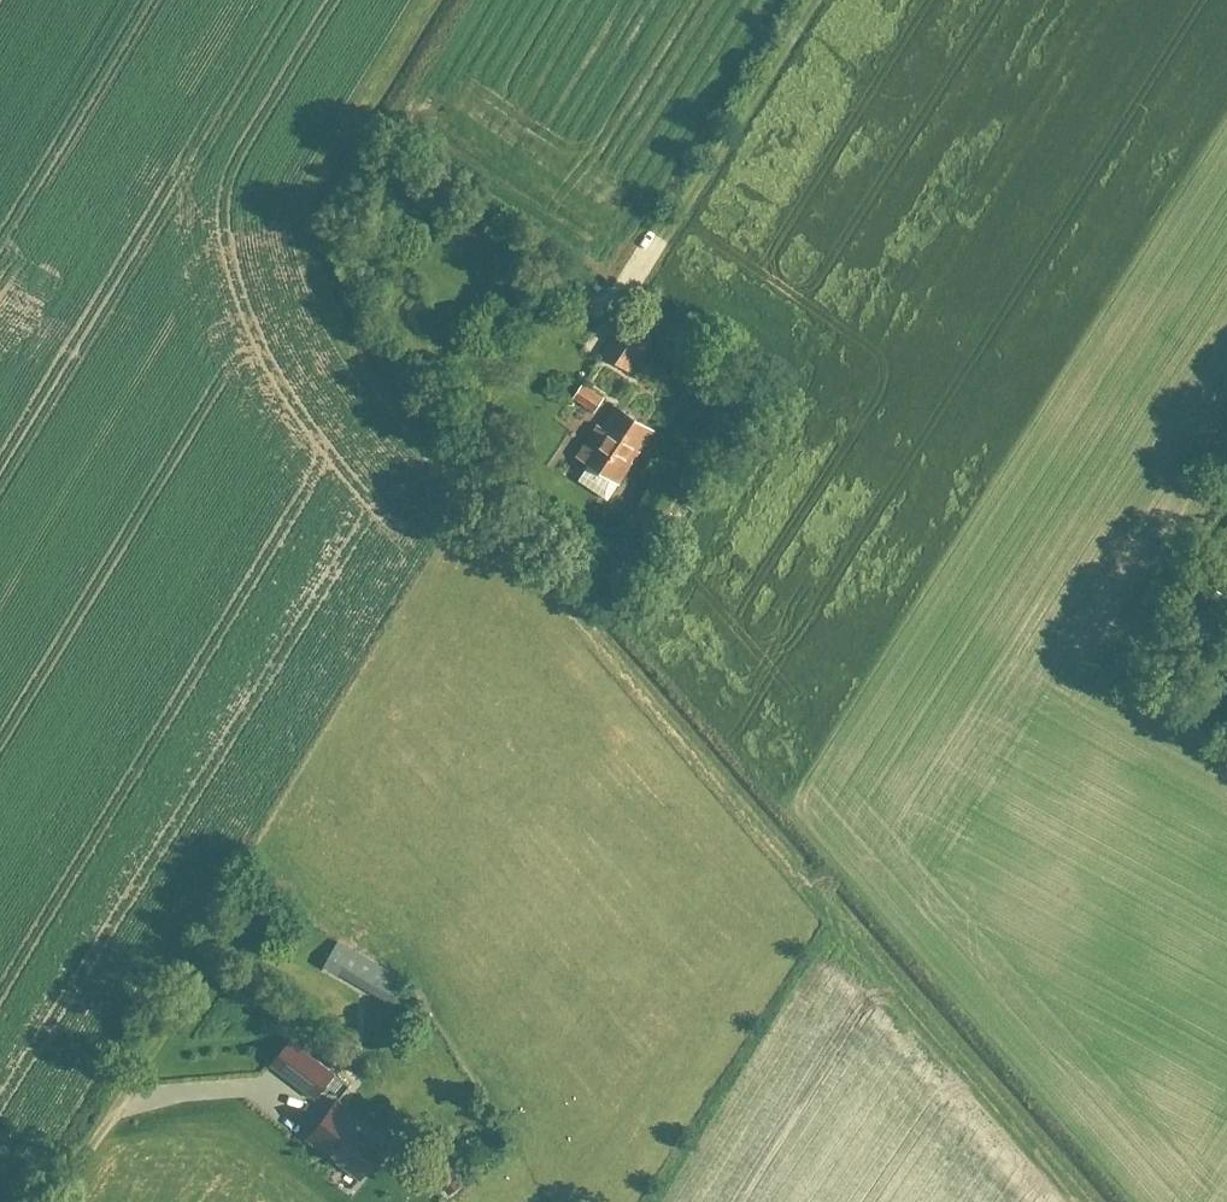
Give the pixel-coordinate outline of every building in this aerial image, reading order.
[(628,374),(653,336),(626,318),(602,357),(628,374)] [(592,416),(602,401),(580,386),(570,401),(592,416)] [(599,430),(578,460),(590,468),(579,484),(608,503),(654,435),(618,411),(603,433),(599,430)] [(338,940),(324,964),(394,1003),(405,982),(407,980),(338,940)] [(314,1101),(333,1076),(289,1042),(270,1067),(314,1101)] [(337,1103),(307,1141),(320,1151),(328,1157),(344,1169),(358,1180),(359,1181),(388,1142),(337,1103)]
